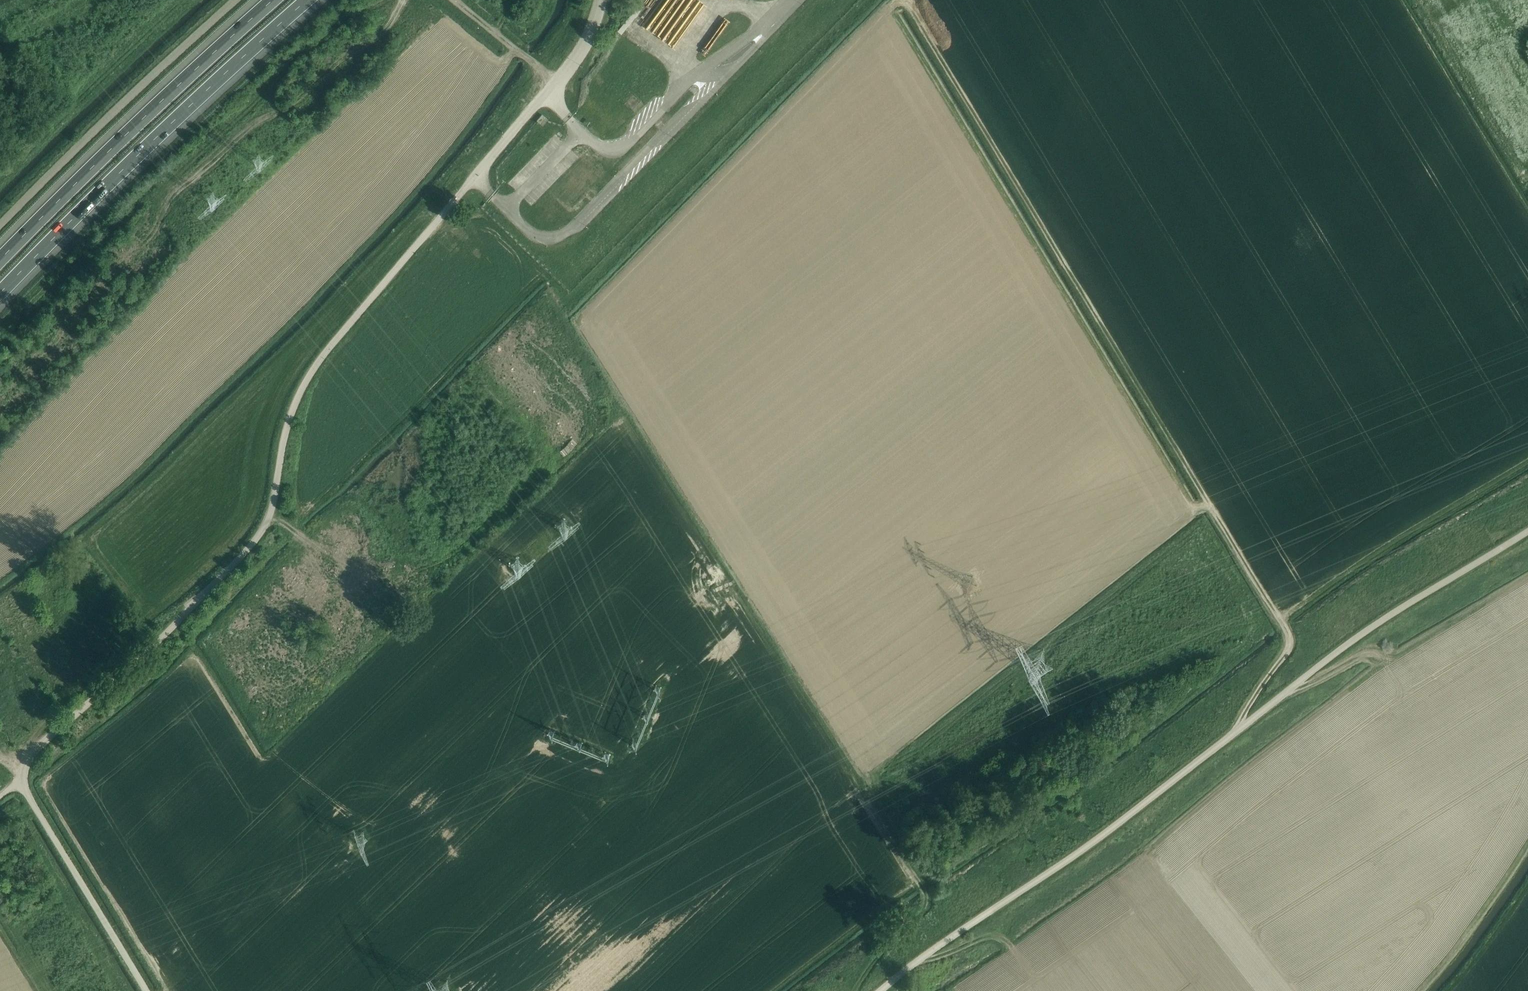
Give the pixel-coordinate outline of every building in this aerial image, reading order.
[(542,125),(547,120),(548,119),(541,114),(536,120),(542,125)]
